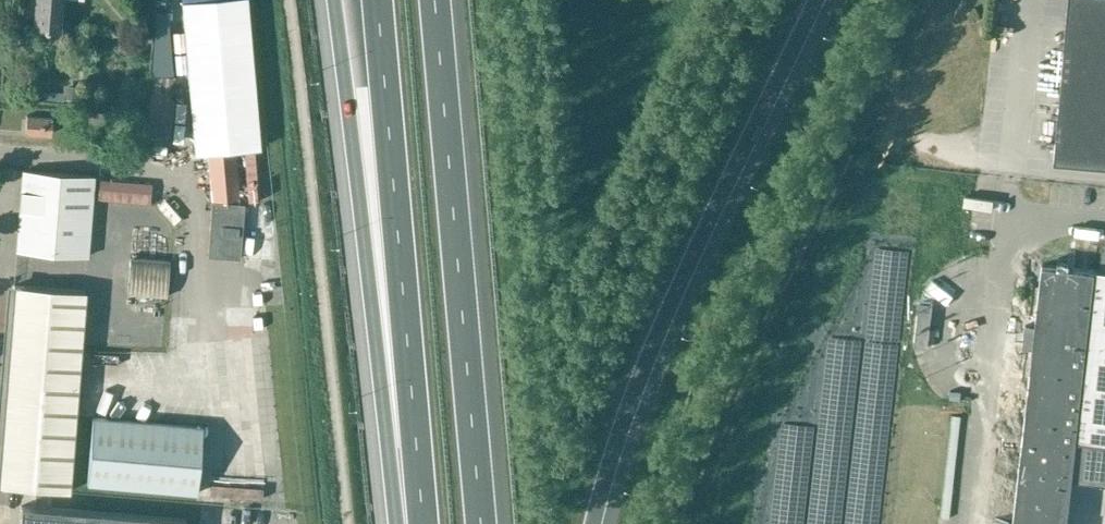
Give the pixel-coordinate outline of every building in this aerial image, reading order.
[(33,28),(57,30),(59,0),(35,0),(33,28)] [(195,153),(260,148),(247,0),(181,0),(195,153)] [(1104,166),(1104,0),(1068,0),(1054,161),(1104,166)] [(175,78),(152,75),(145,144),(167,146),(175,78)] [(25,133),(49,135),(51,119),(26,117),(25,133)] [(14,250),(87,256),(93,176),(21,170),(14,250)] [(205,257),(238,260),(243,205),(210,202),(205,257)] [(1072,479),(1077,438),(1104,441),(1104,243),(1103,243),(1099,271),(1043,265),(1036,328),(1025,327),(1023,348),(1033,350),(1014,523),(1067,523),(1072,479)] [(127,293),(166,296),(169,261),(130,258),(127,293)] [(68,491),(83,291),(12,285),(5,378),(0,378),(0,392),(4,392),(0,441),(0,486),(68,491)] [(87,484),(197,494),(202,427),(93,418),(87,484)] [(1072,479),(1104,483),(1104,441),(1077,438),(1072,479)] [(186,519),(21,505),(19,523),(186,523),(186,519)]
